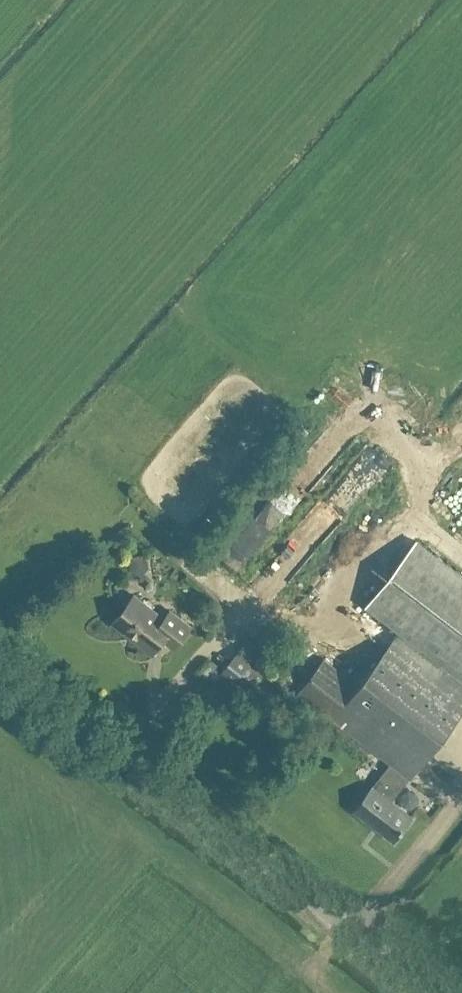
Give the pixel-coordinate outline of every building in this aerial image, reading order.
[(371,515),(363,525),(373,534),(381,523),(371,515)] [(224,540),(238,556),(266,533),(253,516),(224,540)] [(446,671),(396,632),(357,683),(323,657),(297,691),(390,762),(372,786),(371,785),(353,809),(393,840),(411,816),(391,800),(409,776),(410,777),(461,709),(461,574),(416,539),(365,604),(448,668),(446,671)] [(112,621),(152,652),(163,638),(174,647),(190,626),(169,609),(163,617),(133,594),(112,621)] [(280,684),(235,651),(217,676),(231,686),(233,682),(264,705),(280,684)]
